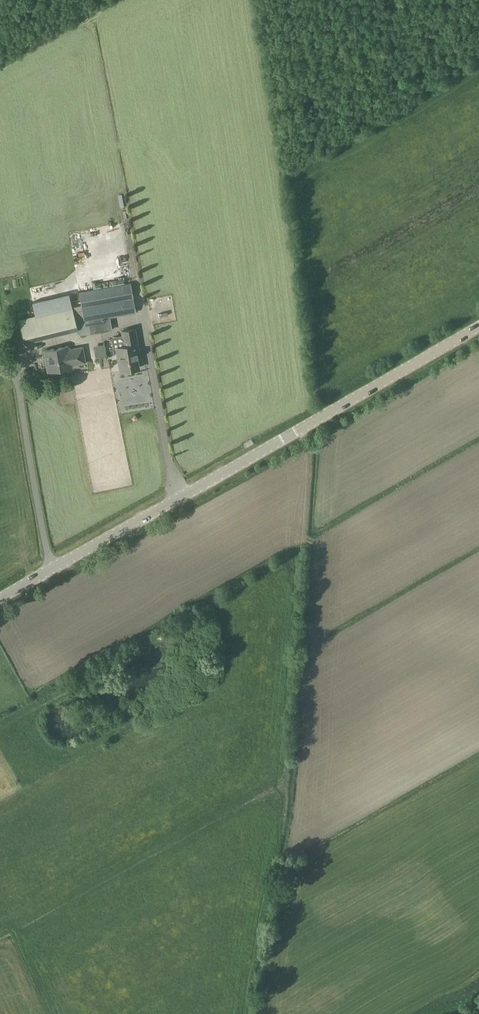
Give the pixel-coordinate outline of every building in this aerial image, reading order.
[(105,174),(118,172),(118,165),(104,166),(105,174)] [(100,323),(106,321),(105,318),(136,313),(116,197),(79,204),(78,198),(63,201),(64,206),(63,207),(81,304),(77,305),(81,325),(83,325),(83,326),(100,323)] [(81,325),(77,305),(71,306),(68,294),(32,303),(35,316),(18,320),(24,341),(81,325)] [(139,353),(134,329),(122,331),(123,340),(127,339),(128,345),(116,347),(121,371),(138,368),(136,353),(139,353)] [(68,368),(68,364),(81,362),(79,347),(65,349),(65,347),(44,350),(48,372),(68,368)]
